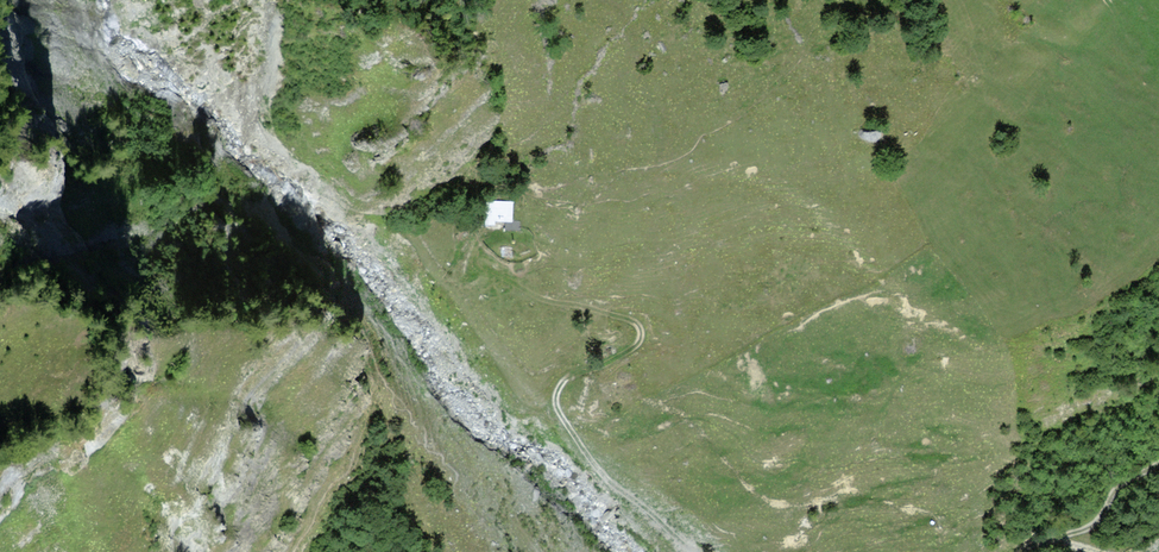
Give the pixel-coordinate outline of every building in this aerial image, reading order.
[(511,206),(485,204),(483,227),(510,228),(511,206)]
